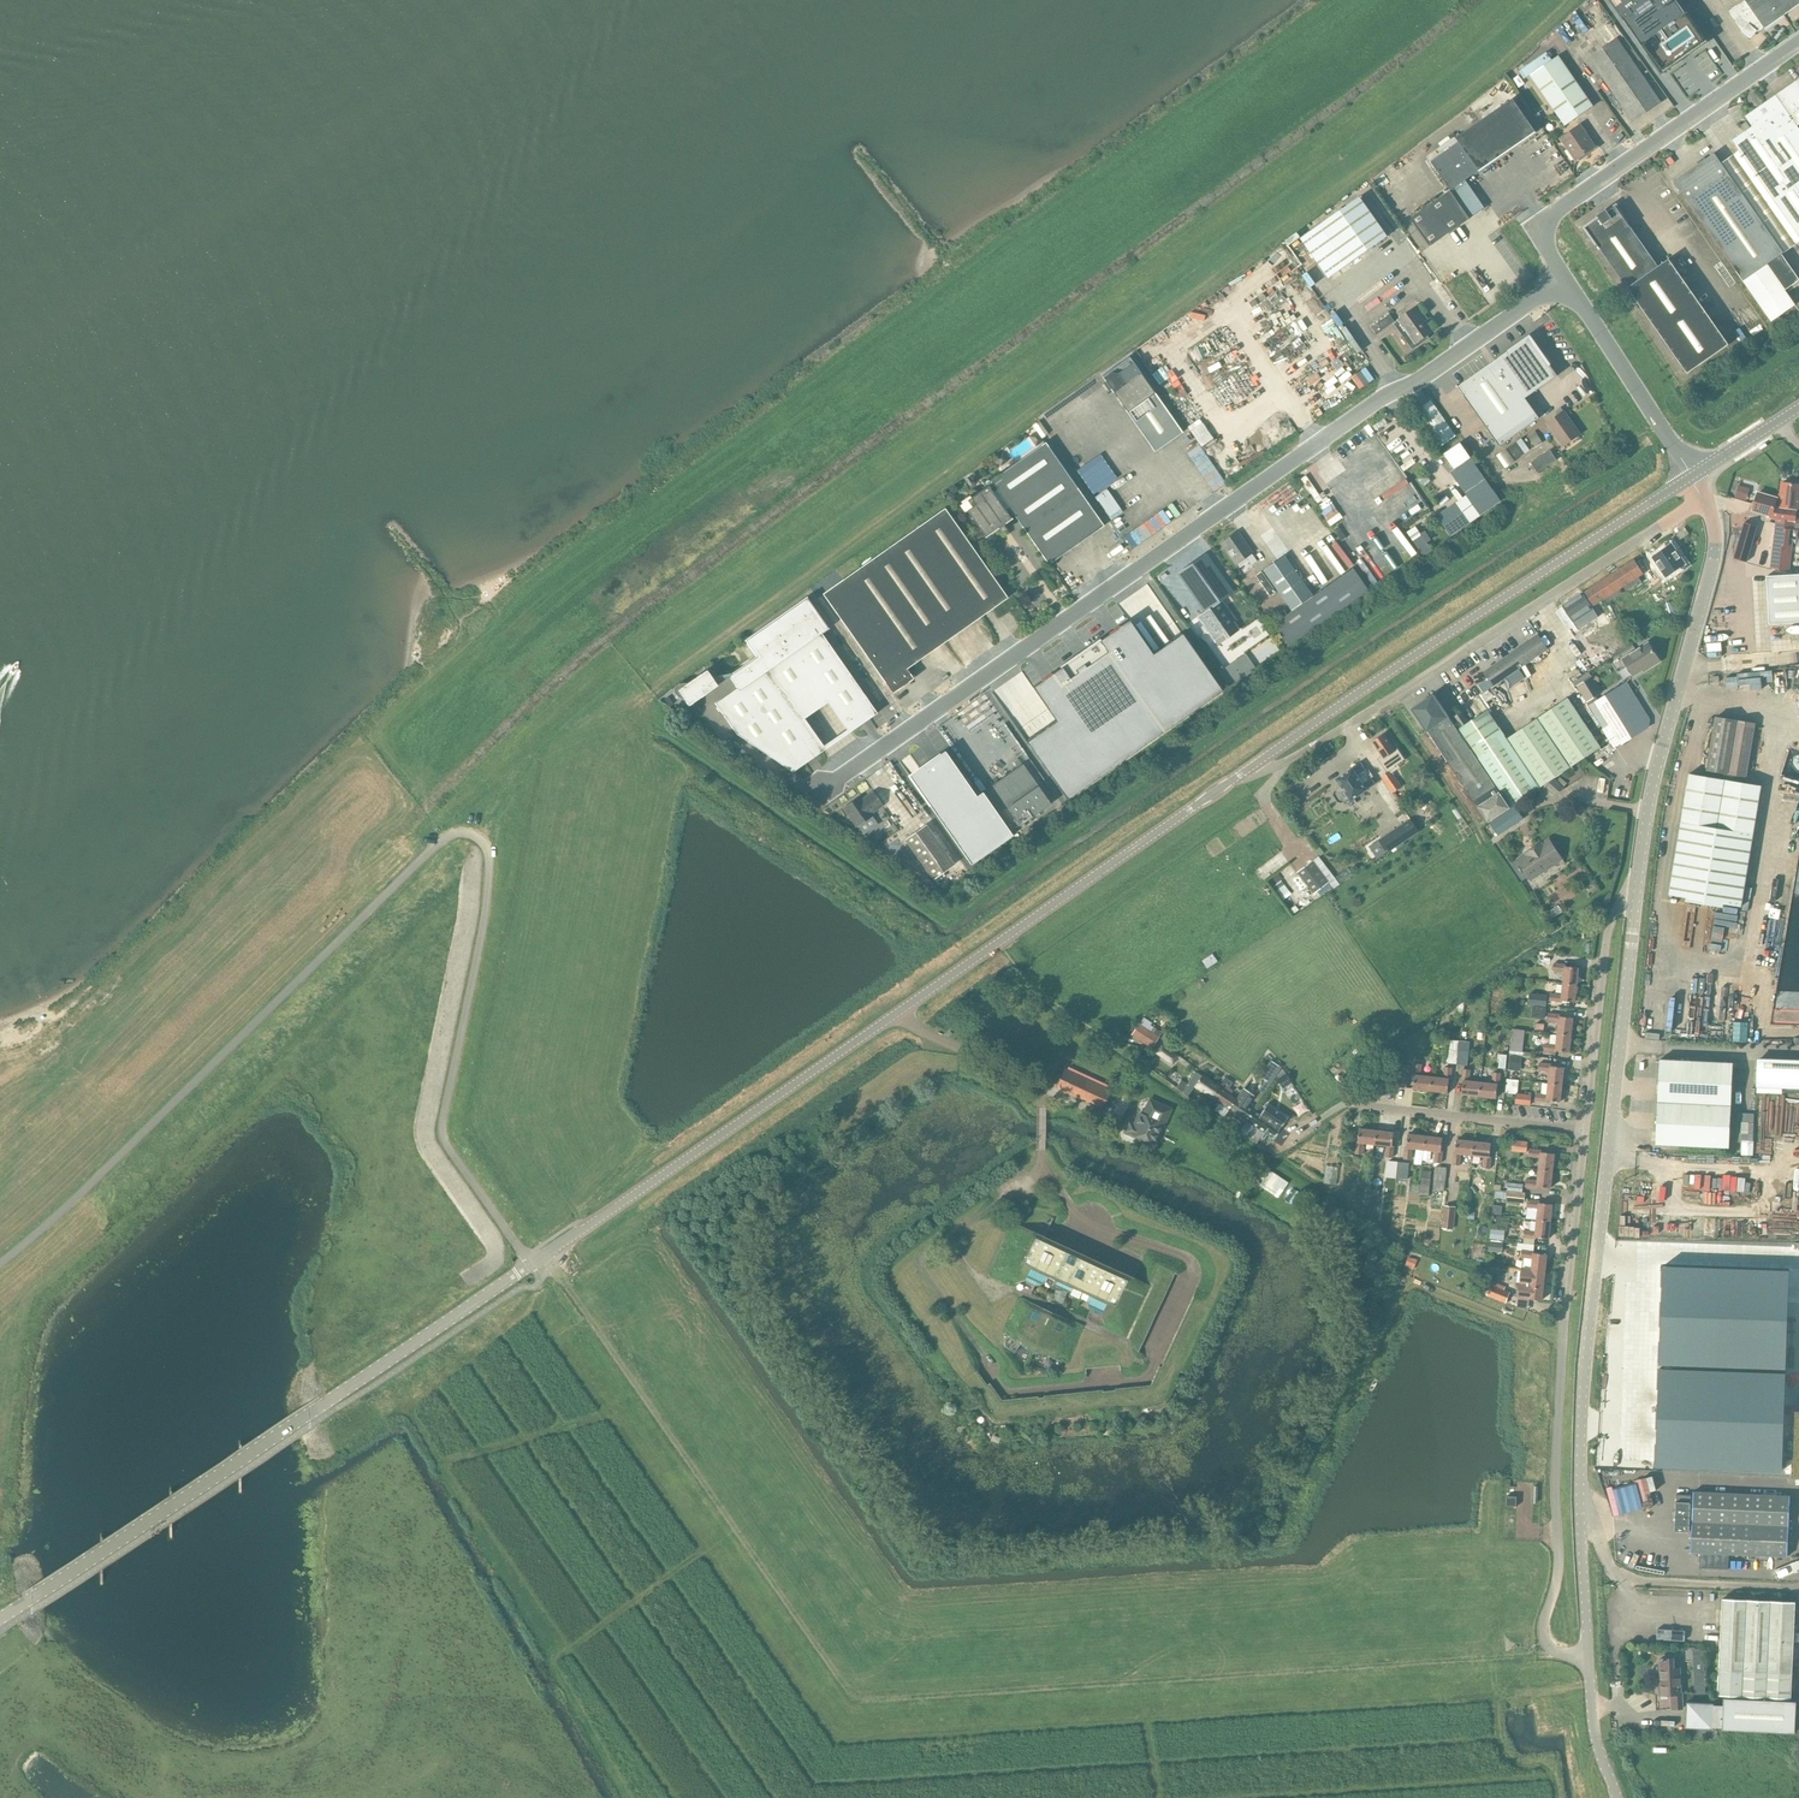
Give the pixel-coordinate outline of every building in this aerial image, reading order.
[(1609,1),(1624,21),(1624,20),(1649,55),(1648,56),(1662,76),(1677,65),(1677,64),(1693,52),(1694,53),(1710,42),(1680,0),(1610,0),(1609,1)] [(1798,5),(1798,0),(1745,0),(1747,2),(1741,6),(1740,4),(1729,11),(1743,31),(1744,31),(1745,29),(1751,34),(1755,31),(1756,33),(1764,27),(1765,29),(1798,5)] [(1603,48),(1589,58),(1633,122),(1661,103),(1617,38),(1603,48)] [(1540,69),(1531,75),(1565,125),(1593,106),(1559,56),(1540,69)] [(1534,61),(1519,71),(1524,80),(1531,75),(1540,69),(1534,61)] [(1746,117),(1753,127),(1733,141),(1737,147),(1733,149),(1797,244),(1798,242),(1798,128),(1797,126),(1798,125),(1798,80),(1746,117)] [(1507,82),(1487,95),(1493,105),(1514,91),(1507,82)] [(1411,218),(1424,236),(1431,246),(1485,208),(1466,180),(1536,132),(1514,100),(1457,139),(1460,142),(1432,162),(1452,190),(1411,218)] [(1544,104),(1532,113),(1538,122),(1550,114),(1544,104)] [(1747,122),(1742,126),(1745,131),(1750,127),(1747,122)] [(1580,127),(1563,139),(1576,159),(1578,158),(1580,161),(1600,147),(1590,133),(1587,136),(1580,127)] [(1733,149),(1731,151),(1734,155),(1722,163),(1715,153),(1674,181),(1772,321),(1796,305),(1785,290),(1798,280),(1798,279),(1782,254),(1797,244),(1733,149)] [(1360,196),(1320,225),(1301,239),(1329,278),(1348,264),(1388,236),(1360,196)] [(1729,345),(1669,259),(1659,267),(1616,207),(1586,228),(1688,374),(1729,345)] [(1423,317),(1425,315),(1418,306),(1395,323),(1413,349),(1429,338),(1427,335),(1433,331),(1423,317)] [(1390,314),(1372,327),(1377,335),(1383,330),(1395,322),(1390,314)] [(1478,387),(1465,396),(1500,446),(1540,418),(1526,398),(1558,375),(1551,365),(1548,367),(1530,340),(1510,354),(1508,352),(1498,359),(1500,362),(1491,368),(1473,381),(1478,387)] [(1129,357),(1116,367),(1102,377),(1155,452),(1183,433),(1140,373),(1129,357)] [(1431,401),(1419,409),(1444,445),(1456,436),(1431,401)] [(1549,425),(1563,444),(1579,433),(1561,408),(1556,411),(1560,417),(1549,425)] [(1037,431),(1028,437),(1035,447),(1044,441),(1042,438),(1037,431)] [(1536,431),(1528,436),(1535,448),(1543,443),(1536,431)] [(1522,439),(1507,449),(1515,460),(1530,450),(1522,439)] [(990,481),(992,483),(1012,512),(1049,564),(1104,526),(1073,482),(1046,442),(990,481)] [(1471,457),(1462,445),(1461,443),(1444,454),(1454,469),(1471,457)] [(1531,463),(1534,468),(1538,472),(1557,460),(1551,450),(1531,463)] [(1003,453),(995,459),(1000,467),(1008,461),(1003,453)] [(1472,458),(1451,473),(1481,515),(1501,501),(1472,458)] [(982,479),(974,484),(979,491),(986,486),(982,479)] [(992,483),(962,504),(979,528),(982,533),(984,536),(986,538),(998,528),(1002,533),(1007,530),(1004,525),(1000,520),(1008,514),(1012,512),(992,483)] [(1798,509),(1798,485),(1782,483),(1780,506),(1798,509)] [(1738,486),(1735,497),(1744,500),(1748,488),(1738,486)] [(947,495),(946,498),(948,501),(952,502),(954,500),(955,497),(953,494),(950,493),(947,495)] [(1759,493),(1754,510),(1763,513),(1761,520),(1770,522),(1772,517),(1778,519),(1775,543),(1772,567),(1788,569),(1790,549),(1795,512),(1780,510),(1780,509),(1779,509),(1774,507),(1777,498),(1759,493)] [(1399,510),(1407,523),(1428,509),(1419,496),(1399,510)] [(1451,536),(1471,522),(1457,502),(1437,516),(1451,536)] [(1008,598),(1001,588),(945,508),(918,527),(981,617),(1008,598)] [(1734,558),(1746,562),(1748,562),(1759,526),(1745,522),(1734,558)] [(918,527),(823,594),(893,693),(914,679),(907,669),(947,641),(940,631),(969,610),(976,620),(981,617),(918,527)] [(1677,534),(1681,540),(1690,534),(1685,528),(1677,534)] [(1246,557),(1251,565),(1257,561),(1237,532),(1222,543),(1236,564),(1246,557)] [(1653,557),(1660,567),(1655,570),(1661,580),(1685,563),(1680,556),(1681,556),(1680,555),(1672,545),(1653,557)] [(1205,611),(1221,600),(1233,592),(1206,554),(1178,573),(1205,611)] [(1284,556),(1263,570),(1291,610),(1312,596),(1284,556)] [(1644,574),(1634,560),(1584,593),(1599,616),(1610,609),(1603,600),(1605,599),(1608,603),(1623,593),(1621,589),(1624,587),(1627,591),(1642,581),(1639,577),(1644,574)] [(1353,569),(1273,625),(1288,645),(1367,589),(1353,569)] [(1261,572),(1254,576),(1269,597),(1275,592),(1261,572)] [(1798,622),(1798,574),(1767,576),(1770,624),(1798,622)] [(1599,616),(1584,593),(1573,599),(1585,617),(1589,613),(1594,620),(1599,616)] [(728,676),(737,688),(715,703),(737,735),(793,772),(823,751),(794,710),(823,690),(852,731),(878,713),(820,631),(827,627),(829,629),(830,629),(807,597),(745,640),(756,656),(728,676)] [(1585,617),(1573,599),(1563,606),(1564,606),(1575,622),(1574,623),(1579,630),(1584,626),(1580,620),(1585,617)] [(1221,600),(1205,611),(1197,617),(1213,640),(1222,633),(1226,638),(1238,629),(1232,620),(1235,619),(1221,600)] [(1056,726),(1028,746),(1064,800),(1222,692),(1184,638),(1184,639),(1169,651),(1157,660),(1153,653),(1151,651),(1130,622),(1096,644),(1034,689),(1031,691),(1056,726)] [(1183,622),(1178,626),(1184,633),(1188,630),(1183,622)] [(1484,672),(1494,686),(1548,649),(1539,635),(1484,672)] [(1634,676),(1659,660),(1649,643),(1623,659),(1634,676)] [(1274,644),(1266,650),(1271,657),(1280,651),(1274,644)] [(1245,654),(1219,672),(1230,687),(1256,669),(1245,654)] [(718,686),(707,670),(678,690),(689,706),(718,686)] [(1603,692),(1593,676),(1590,671),(1573,682),(1576,687),(1577,686),(1587,703),(1603,692)] [(1649,719),(1646,713),(1626,682),(1595,702),(1622,744),(1648,728),(1649,719)] [(1428,731),(1449,716),(1435,694),(1413,709),(1428,731)] [(1554,778),(1581,760),(1601,747),(1568,698),(1507,739),(1490,713),(1460,733),(1449,716),(1428,731),(1489,822),(1543,785),(1554,795),(1566,788),(1554,778)] [(1462,712),(1454,717),(1463,730),(1471,725),(1462,712)] [(1706,776),(1690,774),(1670,895),(1687,898),(1687,901),(1724,907),(1724,904),(1742,907),(1762,786),(1745,783),(1755,724),(1716,717),(1706,776)] [(1396,751),(1392,745),(1385,735),(1374,742),(1383,756),(1379,759),(1386,770),(1401,759),(1396,751)] [(1014,748),(1004,755),(1011,765),(1021,758),(1014,748)] [(945,751),(909,776),(971,864),(1013,835),(1011,832),(983,793),(982,792),(976,796),(945,751)] [(1376,784),(1368,772),(1361,762),(1338,779),(1342,786),(1335,791),(1334,795),(1339,802),(1343,804),(1346,801),(1350,807),(1356,803),(1353,798),(1370,786),(1371,787),(1376,784)] [(983,792),(1011,832),(1025,822),(1051,804),(1022,763),(996,781),(997,783),(983,792)] [(1394,793),(1401,789),(1390,774),(1383,778),(1386,782),(1394,793)] [(844,808),(857,827),(872,816),(871,813),(883,805),(874,792),(862,800),(859,797),(844,808)] [(1157,803),(1150,808),(1153,812),(1160,807),(1157,803)] [(1498,836),(1524,819),(1516,806),(1490,823),(1498,836)] [(1411,819),(1379,840),(1387,853),(1388,854),(1396,848),(1404,843),(1420,833),(1419,831),(1411,819)] [(926,825),(905,839),(934,879),(954,865),(926,825)] [(1549,839),(1539,845),(1518,859),(1531,880),(1548,868),(1545,864),(1559,854),(1549,839)] [(1322,873),(1320,871),(1312,860),(1296,873),(1313,894),(1329,882),(1328,881),(1332,877),(1326,870),(1322,873)] [(1295,905),(1289,909),(1293,914),(1298,910),(1295,905)] [(1558,905),(1550,911),(1554,917),(1562,912),(1558,905)] [(1212,954),(1202,961),(1207,968),(1217,962),(1212,954)] [(1554,963),(1554,965),(1553,970),(1565,971),(1563,983),(1577,985),(1579,968),(1566,966),(1566,965),(1554,963)] [(1575,1002),(1577,985),(1563,983),(1562,995),(1551,994),(1550,1001),(1562,1002),(1562,1001),(1575,1002)] [(1530,994),(1529,1004),(1546,1006),(1547,996),(1530,994)] [(1533,1007),(1532,1017),(1545,1018),(1546,1008),(1533,1007)] [(1559,1022),(1558,1033),(1572,1035),(1574,1018),(1561,1016),(1561,1015),(1549,1014),(1548,1021),(1559,1022)] [(1140,1023),(1138,1025),(1131,1035),(1152,1048),(1160,1036),(1159,1036),(1161,1033),(1150,1025),(1153,1021),(1145,1017),(1141,1023),(1140,1023)] [(1167,1029),(1160,1039),(1168,1044),(1172,1038),(1175,1034),(1167,1029)] [(1513,1029),(1510,1051),(1523,1052),(1524,1041),(1525,1030),(1513,1029)] [(1570,1052),(1572,1035),(1558,1033),(1557,1044),(1546,1043),(1545,1050),(1556,1052),(1557,1051),(1570,1052)] [(1460,1041),(1448,1040),(1445,1064),(1458,1065),(1459,1051),(1460,1041)] [(1157,1049),(1154,1054),(1161,1059),(1164,1053),(1157,1049)] [(1469,1052),(1459,1051),(1458,1065),(1468,1066),(1469,1052)] [(1138,1054),(1134,1059),(1141,1063),(1144,1058),(1138,1054)] [(1510,1055),(1509,1070),(1521,1071),(1522,1056),(1510,1055)] [(1756,1088),(1798,1089),(1798,1060),(1757,1058),(1756,1088)] [(1272,1059),(1261,1076),(1271,1083),(1282,1066),(1272,1059)] [(1734,1063),(1660,1059),(1656,1144),(1730,1148),(1734,1063)] [(1565,1067),(1553,1066),(1551,1066),(1552,1065),(1539,1063),(1539,1070),(1550,1071),(1549,1083),(1563,1085),(1565,1067)] [(1414,1089),(1431,1091),(1432,1076),(1422,1075),(1423,1065),(1415,1065),(1414,1076),(1415,1075),(1414,1089)] [(1451,1080),(1452,1068),(1446,1068),(1445,1077),(1432,1076),(1431,1091),(1448,1093),(1450,1079),(1451,1080)] [(1462,1094),(1479,1096),(1481,1082),(1471,1081),(1472,1070),(1464,1069),(1462,1081),(1464,1081),(1462,1094)] [(1056,1088),(1102,1109),(1110,1091),(1064,1070),(1056,1088)] [(1226,1077),(1225,1077),(1218,1087),(1202,1076),(1195,1072),(1189,1081),(1195,1085),(1195,1086),(1212,1097),(1226,1077)] [(1291,1082),(1285,1073),(1276,1079),(1280,1085),(1286,1085),(1291,1082)] [(1493,1083),(1481,1082),(1479,1096),(1497,1098),(1498,1085),(1500,1085),(1501,1074),(1494,1073),(1493,1083)] [(1226,1077),(1212,1097),(1229,1109),(1236,1099),(1230,1095),(1233,1091),(1229,1088),(1233,1082),(1226,1077)] [(1265,1080),(1259,1089),(1264,1092),(1270,1083),(1265,1080)] [(1561,1102),(1563,1085),(1549,1083),(1547,1095),(1536,1094),(1535,1100),(1548,1102),(1548,1101),(1561,1102)] [(1236,1099),(1229,1109),(1246,1121),(1253,1111),(1245,1105),(1249,1100),(1250,1101),(1253,1096),(1243,1089),(1236,1099)] [(1517,1094),(1516,1103),(1530,1105),(1532,1095),(1517,1094)] [(1150,1100),(1147,1106),(1143,1115),(1139,1114),(1134,1125),(1131,1123),(1128,1124),(1126,1130),(1127,1133),(1132,1136),(1134,1135),(1153,1143),(1160,1127),(1163,1126),(1170,1109),(1150,1100)] [(1267,1104),(1260,1115),(1253,1111),(1246,1121),(1263,1132),(1260,1136),(1269,1142),(1272,1138),(1287,1118),(1267,1104)] [(1360,1129),(1359,1141),(1358,1141),(1357,1141),(1356,1153),(1362,1154),(1364,1143),(1376,1144),(1377,1131),(1360,1129)] [(1394,1133),(1377,1131),(1376,1144),(1387,1146),(1386,1157),(1393,1158),(1394,1146),(1393,1146),(1394,1133)] [(1409,1134),(1407,1147),(1407,1148),(1406,1148),(1404,1160),(1411,1161),(1413,1149),(1424,1150),(1426,1136),(1409,1134)] [(1443,1138),(1426,1136),(1424,1150),(1436,1152),(1435,1163),(1441,1164),(1442,1153),(1441,1153),(1443,1138)] [(1457,1140),(1456,1151),(1456,1154),(1454,1154),(1453,1165),(1460,1166),(1462,1156),(1473,1157),(1474,1141),(1457,1140)] [(1492,1143),(1474,1141),(1473,1157),(1484,1158),(1483,1169),(1490,1170),(1491,1159),(1490,1159),(1492,1143)] [(1528,1142),(1514,1141),(1513,1151),(1526,1152),(1528,1142)] [(1539,1158),(1538,1169),(1553,1171),(1555,1154),(1542,1152),(1542,1151),(1530,1150),(1529,1157),(1539,1158)] [(1350,1156),(1348,1167),(1359,1168),(1361,1158),(1350,1156)] [(1397,1178),(1399,1163),(1388,1162),(1387,1177),(1397,1178)] [(1399,1163),(1397,1178),(1408,1180),(1410,1164),(1399,1163)] [(1288,1183),(1262,1165),(1256,1174),(1263,1180),(1259,1186),(1278,1198),(1288,1183)] [(1327,1166),(1325,1183),(1336,1185),(1339,1167),(1327,1166)] [(1433,1190),(1444,1191),(1447,1169),(1436,1167),(1433,1190)] [(1551,1188),(1553,1171),(1538,1169),(1537,1180),(1527,1179),(1526,1187),(1537,1188),(1537,1187),(1551,1188)] [(1422,1170),(1420,1191),(1429,1192),(1432,1171),(1431,1171),(1422,1170)] [(1524,1185),(1509,1183),(1508,1191),(1523,1192),(1524,1185)] [(1526,1193),(1508,1191),(1496,1190),(1495,1198),(1507,1199),(1507,1201),(1525,1203),(1526,1193)] [(1537,1220),(1551,1221),(1553,1204),(1539,1203),(1539,1201),(1529,1200),(1528,1207),(1538,1209),(1537,1220)] [(1445,1205),(1442,1228),(1454,1229),(1457,1206),(1445,1205)] [(1467,1212),(1466,1219),(1474,1220),(1474,1216),(1472,1212),(1467,1212)] [(1549,1239),(1551,1221),(1537,1220),(1536,1231),(1526,1230),(1525,1238),(1535,1239),(1535,1237),(1549,1239)] [(1022,1228),(1019,1234),(1028,1238),(1021,1253),(1026,1255),(1019,1269),(1025,1281),(1035,1285),(1035,1286),(1036,1286),(1049,1281),(1059,1285),(1054,1295),(1051,1301),(1062,1306),(1065,1299),(1069,1290),(1085,1298),(1090,1311),(1091,1311),(1101,1316),(1112,1312),(1116,1304),(1119,1299),(1119,1298),(1115,1296),(1120,1286),(1131,1291),(1136,1281),(1137,1281),(1137,1279),(1135,1278),(1045,1237),(1022,1226),(1022,1228)] [(1505,1229),(1492,1228),(1490,1238),(1504,1239),(1505,1229)] [(1504,1243),(1490,1241),(1488,1251),(1502,1253),(1504,1243)] [(1524,1250),(1522,1269),(1546,1271),(1548,1254),(1533,1253),(1534,1251),(1524,1250)] [(1415,1267),(1417,1260),(1409,1257),(1406,1264),(1415,1267)] [(1518,1298),(1530,1299),(1542,1300),(1546,1271),(1522,1269),(1521,1269),(1518,1298)] [(1791,1275),(1666,1271),(1662,1361),(1788,1367),(1791,1275)] [(1150,1281),(1143,1296),(1160,1305),(1167,1289),(1150,1281)] [(1487,1294),(1487,1296),(1506,1303),(1507,1302),(1511,1292),(1491,1284),(1487,1294)] [(1020,1326),(1009,1349),(1015,1353),(1021,1345),(1032,1353),(1046,1357),(1044,1367),(1050,1369),(1061,1345),(1062,1345),(1073,1322),(1071,1321),(1052,1312),(1032,1303),(1030,1302),(1019,1325),(1020,1326)] [(1128,1328),(1121,1344),(1138,1352),(1146,1336),(1128,1328)] [(1662,1363),(1655,1467),(1781,1474),(1787,1370),(1662,1363)] [(1030,1434),(1025,1439),(1033,1445),(1037,1439),(1030,1434)] [(1669,1492),(1668,1526),(1686,1526),(1687,1492),(1669,1492)] [(1790,1496),(1706,1492),(1694,1492),(1691,1552),(1788,1557),(1790,1496)] [(1507,1496),(1507,1506),(1517,1507),(1517,1496),(1515,1496),(1510,1496),(1507,1496)] [(1797,1699),(1791,1699),(1796,1602),(1723,1599),(1719,1695),(1727,1696),(1727,1698),(1725,1698),(1724,1705),(1723,1705),(1722,1728),(1723,1728),(1723,1729),(1796,1733),(1797,1699)] [(1704,1649),(1693,1649),(1695,1695),(1706,1694),(1705,1672),(1704,1649)] [(1672,1709),(1683,1708),(1682,1693),(1681,1693),(1680,1670),(1674,1670),(1674,1658),(1660,1659),(1661,1683),(1659,1683),(1660,1695),(1672,1695),(1672,1709)] [(1722,1728),(1723,1705),(1714,1705),(1714,1703),(1687,1702),(1686,1727),(1713,1729),(1713,1727),(1722,1728)]
